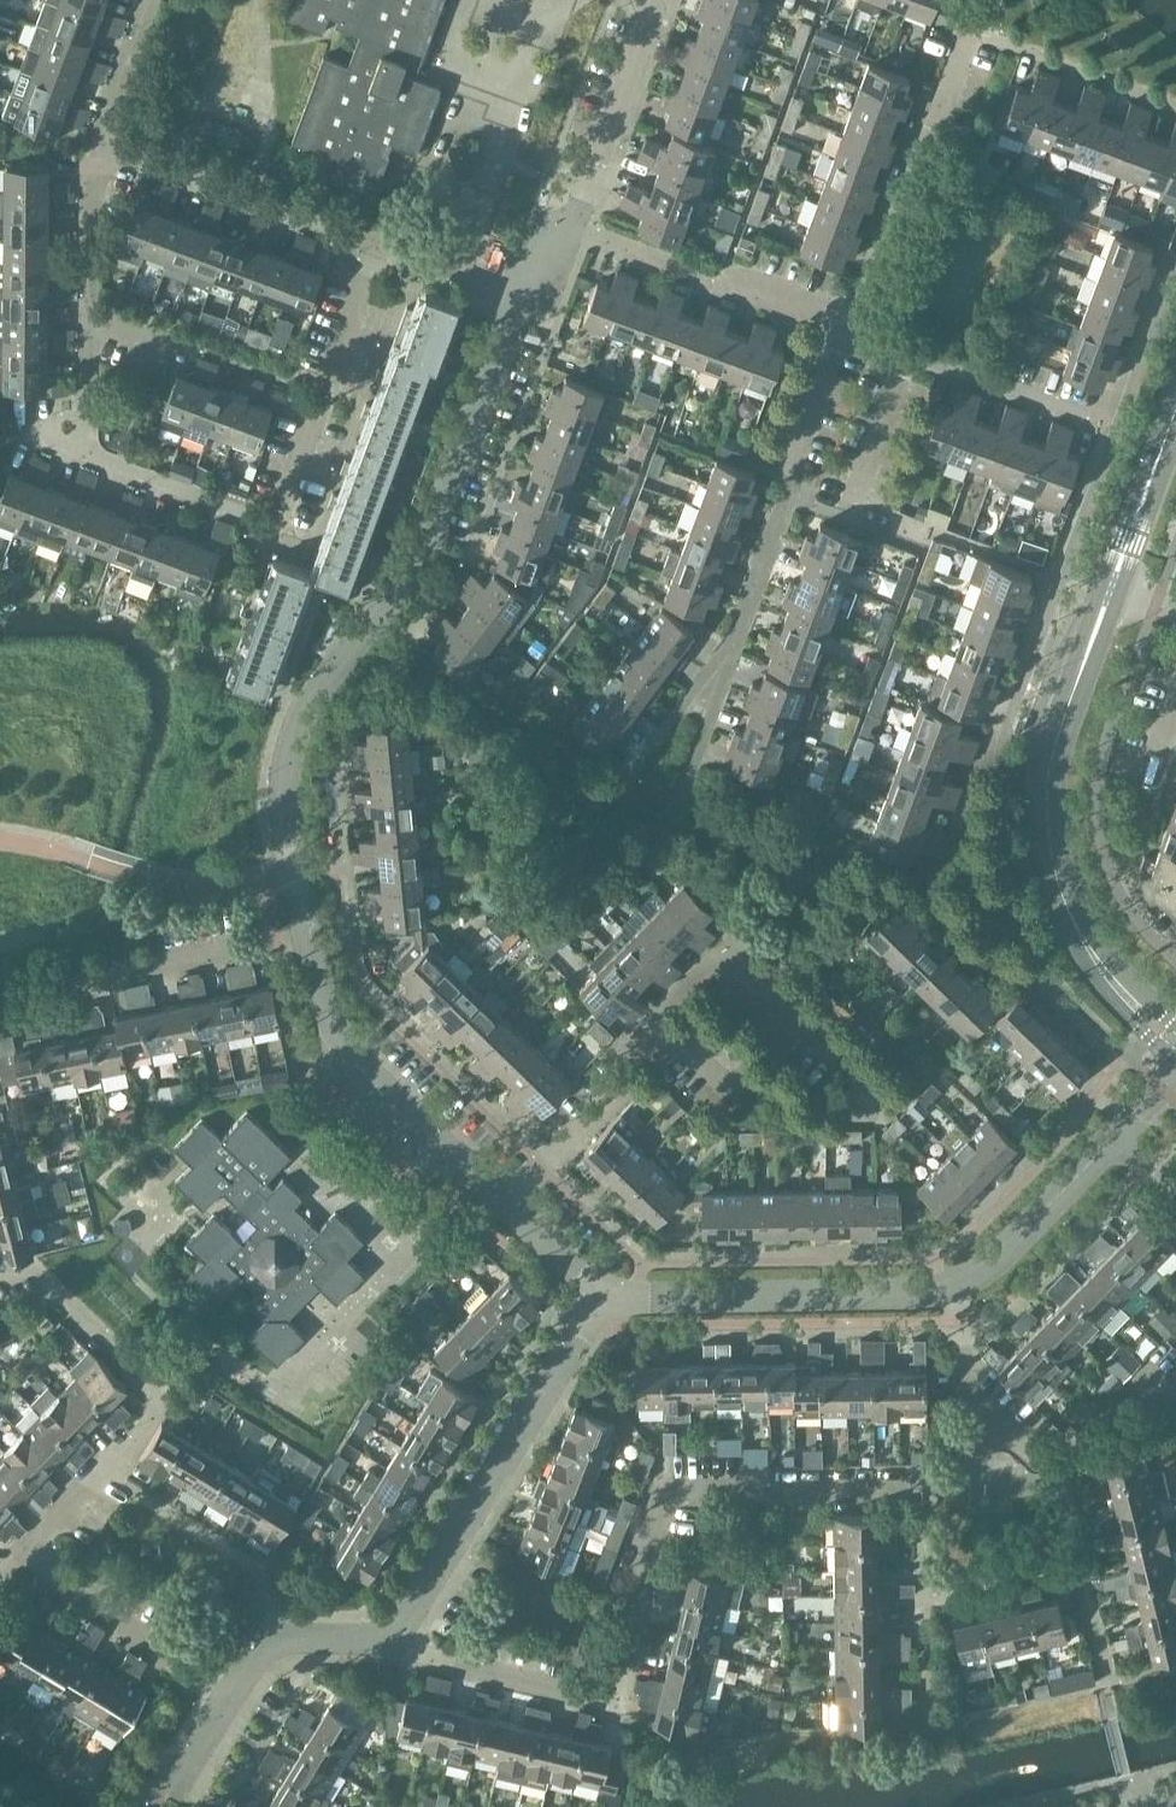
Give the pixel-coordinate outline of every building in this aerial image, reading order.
[(38,23),(89,41),(94,28),(97,18),(48,0),(46,0),(38,23)] [(101,9),(104,0),(48,0),(97,18),(101,9)] [(285,19),(323,33),(331,11),(340,14),(335,25),(360,34),(349,65),(324,56),(291,144),(335,161),(329,177),(363,190),(370,173),(382,177),(390,154),(384,152),(388,143),(417,154),(441,87),(399,71),(402,62),(419,68),(444,0),(292,0),(285,19)] [(701,2),(750,20),(757,0),(702,0),(701,2)] [(883,0),(884,0),(857,0),(857,1),(860,6),(863,8),(871,11),(875,12),(880,10),(883,0)] [(906,9),(910,0),(884,0),(883,0),(906,9)] [(906,9),(931,18),(937,0),(910,0),(906,9)] [(705,16),(701,28),(741,43),(750,20),(701,2),(697,13),(705,16)] [(97,18),(119,26),(122,17),(101,9),(97,18)] [(97,18),(94,28),(115,36),(119,26),(97,18)] [(795,36),(806,40),(812,24),(801,20),(795,36)] [(38,23),(29,45),(80,64),(84,55),(89,41),(38,23)] [(688,37),(684,48),(733,66),(741,43),(701,28),(696,40),(688,37)] [(806,40),(795,36),(789,53),(800,57),(806,40)] [(29,45),(21,69),(72,87),(77,74),(80,64),(29,45)] [(688,62),(684,74),(724,89),(733,66),(684,48),(680,59),(688,62)] [(804,66),(815,70),(821,54),(810,50),(804,66)] [(80,64),(102,73),(105,63),(84,55),(80,64)] [(870,63),(861,87),(909,105),(913,94),(905,91),(910,78),(870,63)] [(80,64),(77,74),(98,82),(102,73),(80,64)] [(778,83),(789,87),(795,70),(784,66),(778,83)] [(815,70),(804,66),(798,82),(809,86),(815,70)] [(1026,135),(1050,72),(1039,68),(1031,91),(1017,86),(1002,127),(1026,135)] [(12,92),(26,97),(63,111),(67,101),(72,87),(21,69),(12,92)] [(1026,135),(1050,144),(1065,103),(1052,99),(1061,76),(1050,72),(1026,135)] [(671,83),(667,94),(716,112),(724,89),(684,74),(679,86),(671,83)] [(783,103),(789,87),(778,83),(772,99),(783,103)] [(1050,144),(1073,152),(1096,89),(1085,85),(1077,108),(1065,103),(1050,144)] [(861,87),(852,110),(893,125),(897,113),(905,116),(909,105),(861,87)] [(1073,152),(1096,161),(1111,120),(1098,116),(1107,93),(1096,89),(1073,152)] [(26,97),(12,92),(3,115),(54,134),(63,111),(26,97)] [(716,112),(667,94),(663,105),(671,108),(666,121),(707,136),(716,112)] [(787,112),(798,116),(804,100),(793,96),(787,112)] [(70,113),(85,118),(88,109),(67,101),(63,111),(70,113)] [(1096,161),(1119,169),(1142,106),(1131,102),(1123,125),(1111,120),(1096,161)] [(1119,169),(1142,178),(1157,137),(1145,133),(1153,110),(1142,106),(1119,169)] [(893,125),(852,110),(844,133),(892,151),(896,140),(888,137),(893,125)] [(761,129),(772,133),(778,116),(767,112),(761,129)] [(798,116),(787,112),(781,128),(792,132),(798,116)] [(85,118),(70,113),(67,123),(81,128),(85,118)] [(1142,178),(1165,186),(1175,156),(1175,123),(1169,142),(1157,137),(1142,178)] [(772,133),(761,129),(755,145),(766,149),(772,133)] [(646,137),(642,148),(705,172),(714,147),(674,132),(669,146),(646,137)] [(892,151),(844,133),(835,156),(876,171),(880,159),(888,162),(892,151)] [(770,158),(781,162),(787,146),(776,142),(770,158)] [(656,180),(697,195),(705,172),(642,148),(638,159),(661,167),(656,180)] [(871,183),(876,171),(835,156),(827,179),(875,197),(879,186),(871,183)] [(1165,186),(1175,191),(1175,156),(1165,186)] [(770,158),(764,175),(775,179),(781,162),(770,158)] [(7,166),(7,191),(47,191),(47,166),(7,166)] [(827,179),(818,202),(859,217),(863,205),(871,208),(875,197),(827,179)] [(629,183),(625,194),(688,218),(697,195),(656,180),(652,192),(629,183)] [(70,181),(54,181),(54,191),(70,191),(70,181)] [(153,202),(162,205),(169,186),(160,183),(153,202)] [(162,205),(172,209),(179,190),(169,186),(162,205)] [(753,204),(764,209),(770,192),(759,188),(753,204)] [(47,216),(47,205),(50,205),(54,201),(54,191),(47,191),(7,191),(0,191),(0,215),(47,216)] [(70,191),(54,191),(54,201),(76,201),(76,191),(70,191)] [(688,218),(625,194),(621,205),(643,213),(639,227),(679,242),(688,218)] [(118,254),(141,263),(162,205),(153,202),(149,203),(147,207),(136,203),(118,254)] [(859,217),(818,202),(810,225),(858,243),(862,232),(854,229),(859,217)] [(169,258),(164,272),(187,280),(206,229),(208,222),(214,208),(204,204),(199,219),(194,221),(193,224),(183,220),(169,258)] [(764,209),(753,204),(747,221),(758,225),(764,209)] [(164,272),(169,258),(183,220),(173,217),(174,213),(172,209),(162,205),(141,263),(164,272)] [(208,222),(218,226),(223,211),(214,208),(208,222)] [(7,240),(46,240),(47,216),(0,215),(0,240),(7,240)] [(245,236),(255,239),(262,220),(252,217),(245,236)] [(1056,219),(1050,236),(1061,240),(1067,223),(1056,219)] [(262,220),(255,239),(264,243),(271,224),(262,220)] [(208,222),(206,229),(187,280),(210,289),(229,238),(219,234),(220,230),(218,226),(208,222)] [(858,243),(810,225),(801,249),(841,264),(846,251),(854,254),(858,243)] [(54,240),(69,240),(69,230),(54,230),(54,240)] [(734,235),(723,230),(714,252),(726,257),(734,235)] [(1122,235),(1115,232),(1106,256),(1152,273),(1156,262),(1148,259),(1153,246),(1122,235)] [(291,253),(301,256),(308,237),(298,234),(291,253)] [(742,235),(736,252),(751,258),(757,240),(742,235)] [(239,241),(229,238),(210,289),(233,297),(238,284),(255,239),(245,236),(241,237),(239,241)] [(1044,252),(1055,256),(1061,240),(1050,236),(1044,252)] [(308,237),(301,256),(310,260),(317,241),(308,237)] [(264,243),(255,239),(238,284),(261,292),(275,255),(265,251),(266,248),(264,243)] [(7,240),(6,265),(46,265),(46,254),(50,254),(54,250),(54,240),(46,240),(7,240)] [(69,240),(54,240),(54,250),(69,251),(69,240)] [(261,292),(284,301),(301,256),(291,253),(287,256),(286,258),(275,255),(261,292)] [(310,260),(301,256),(284,301),(308,309),(322,272),(311,268),(312,265),(310,260)] [(1152,273),(1106,256),(1098,279),(1136,293),(1140,281),(1148,284),(1152,273)] [(46,290),(53,290),(53,280),(50,276),(46,276),(46,265),(6,265),(0,265),(0,289),(46,290)] [(1033,282),(1044,286),(1050,270),(1039,265),(1033,282)] [(598,282),(584,320),(608,329),(628,274),(617,270),(611,287),(598,282)] [(608,329),(631,337),(645,299),(633,295),(639,278),(628,274),(608,329)] [(1098,279),(1089,302),(1135,319),(1139,309),(1131,306),(1136,293),(1098,279)] [(53,290),(69,290),(69,280),(53,280),(53,290)] [(1044,286),(1033,282),(1026,298),(1038,302),(1044,286)] [(631,337),(654,346),(674,291),(663,287),(657,304),(645,299),(631,337)] [(6,315),(6,314),(46,314),(46,290),(0,289),(0,315),(6,315)] [(75,290),(69,290),(53,290),(53,300),(75,300),(75,290)] [(654,346),(677,354),(691,316),(679,312),(685,295),(674,291),(654,346)] [(340,510),(320,562),(326,564),(321,577),(359,591),(365,574),(356,571),(432,365),(441,368),(441,367),(438,366),(460,307),(463,308),(463,307),(426,293),(420,311),(407,306),(390,353),(391,353),(392,352),(397,354),(390,373),(379,369),(374,382),(385,386),(378,407),(366,403),(362,416),(373,420),(357,463),(346,459),(341,472),(352,476),(345,497),(333,492),(328,506),(340,510)] [(1089,302),(1081,325),(1119,340),(1123,327),(1131,330),(1135,319),(1089,302)] [(677,354),(700,363),(720,308),(709,304),(703,321),(691,316),(677,354)] [(700,363),(723,371),(737,333),(725,329),(731,312),(720,308),(700,363)] [(1022,312),(1016,328),(1027,332),(1033,316),(1022,312)] [(53,339),(53,329),(46,329),(46,314),(6,314),(6,315),(0,315),(0,338),(46,339),(53,339)] [(723,371),(746,380),(766,325),(755,321),(749,338),(737,333),(723,371)] [(766,325),(746,380),(770,389),(784,351),(771,346),(777,329),(766,325)] [(1081,325),(1072,348),(1118,365),(1122,355),(1114,352),(1119,340),(1081,325)] [(1009,344),(1020,348),(1027,332),(1016,328),(1009,344)] [(53,339),(68,339),(75,339),(75,329),(53,329),(53,339)] [(0,338),(0,363),(46,363),(46,339),(0,338)] [(68,339),(53,339),(53,349),(68,349),(68,339)] [(1118,365),(1072,348),(1063,372),(1101,386),(1106,373),(1114,376),(1118,365)] [(195,372),(204,376),(210,361),(200,357),(195,372)] [(202,383),(183,434),(206,442),(211,429),(225,391),(211,386),(219,365),(210,361),(204,376),(202,383)] [(46,363),(0,363),(0,388),(52,388),(53,378),(45,378),(46,363)] [(159,425),(183,434),(202,383),(178,374),(159,425)] [(241,389),(250,393),(256,378),(246,375),(241,389)] [(553,388),(549,398),(595,415),(604,391),(566,377),(561,391),(553,388)] [(52,388),(68,389),(68,379),(53,378),(52,388)] [(256,378),(250,393),(260,397),(265,382),(256,378)] [(924,446),(948,454),(971,391),(961,387),(952,410),(939,405),(924,446)] [(211,429),(234,437),(248,400),(225,391),(211,429)] [(982,395),(971,391),(948,454),(971,463),(986,422),(974,418),(982,395)] [(553,412),(549,424),(587,438),(595,415),(549,398),(545,409),(553,412)] [(248,400),(234,437),(258,446),(271,408),(248,400)] [(971,463),(994,471),(1017,408),(1007,404),(998,427),(986,422),(971,463)] [(1028,412),(1017,408),(994,471),(990,483),(1013,491),(1017,480),(1032,439),(1020,435),(1028,412)] [(1013,491),(1036,500),(1064,425),(1053,421),(1044,444),(1032,439),(1017,480),(1013,491)] [(646,422),(642,432),(653,436),(657,426),(646,422)] [(532,445),(578,462),(587,438),(549,424),(544,437),(536,434),(532,445)] [(1036,500),(1035,502),(1059,511),(1079,457),(1066,452),(1074,429),(1064,425),(1036,500)] [(638,443),(648,447),(653,436),(642,432),(638,443)] [(536,458),(532,470),(570,485),(578,462),(532,445),(528,455),(536,458)] [(651,462),(662,466),(666,455),(655,451),(651,462)] [(27,471),(36,475),(42,460),(32,456),(27,471)] [(717,459),(708,483),(754,500),(758,489),(750,486),(755,473),(717,459)] [(36,475),(46,478),(51,463),(42,460),(36,475)] [(169,474),(191,481),(195,468),(174,460),(169,474)] [(662,466),(651,462),(647,473),(658,477),(662,466)] [(625,479),(635,483),(639,472),(629,468),(625,479)] [(73,488),(83,492),(90,472),(80,469),(73,488)] [(246,501),(249,491),(229,483),(233,473),(223,469),(216,490),(246,501)] [(515,491),(561,508),(570,485),(532,470),(527,483),(519,480),(515,491)] [(20,519),(34,481),(36,475),(27,471),(22,473),(21,477),(10,473),(0,500),(0,511),(20,519)] [(83,492),(92,495),(99,476),(90,472),(83,492)] [(635,483),(625,479),(621,489),(631,494),(635,483)] [(20,519),(43,527),(57,490),(34,481),(20,519)] [(708,483),(699,506),(737,520),(742,508),(749,511),(754,500),(708,483)] [(66,536),(80,498),(83,492),(73,488),(71,495),(57,490),(43,527),(37,543),(61,552),(66,536)] [(119,505),(129,509),(134,494),(125,491),(119,505)] [(519,504),(515,517),(553,531),(561,508),(515,491),(511,502),(519,504)] [(134,494),(129,509),(138,512),(144,498),(134,494)] [(634,508),(645,512),(649,501),(638,497),(634,508)] [(66,536),(89,544),(103,507),(80,498),(66,536)] [(608,525),(618,529),(627,506),(616,502),(608,525)] [(699,506),(691,529),(737,546),(741,536),(733,532),(737,520),(699,506)] [(89,544),(112,553),(126,515),(103,507),(89,544)] [(165,522),(175,526),(180,511),(171,508),(165,522)] [(634,508),(630,519),(641,523),(645,512),(634,508)] [(112,553),(135,561),(149,524),(139,520),(140,517),(138,512),(129,509),(126,515),(112,553)] [(180,511),(175,526),(184,529),(190,515),(180,511)] [(502,526),(498,537),(544,554),(553,531),(515,517),(510,529),(502,526)] [(195,541),(182,579),(176,592),(200,601),(213,566),(220,568),(235,526),(217,520),(207,545),(195,541)] [(135,561),(158,570),(172,533),(175,526),(165,522),(161,524),(160,528),(149,524),(135,561)] [(808,534),(804,545),(852,563),(861,539),(821,523),(816,537),(808,534)] [(618,529),(608,525),(604,536),(614,540),(618,529)] [(691,529),(682,552),(720,566),(725,554),(733,557),(737,546),(691,529)] [(158,570),(182,579),(195,541),(172,533),(158,570)] [(544,554),(498,537),(494,548),(502,551),(497,564),(535,578),(544,554)] [(617,555),(628,558),(632,548),(621,544),(617,555)] [(844,586),(852,563),(804,545),(800,556),(808,559),(803,571),(844,586)] [(924,563),(935,567),(941,551),(930,547),(924,563)] [(682,552),(674,576),(720,592),(724,581),(716,579),(720,566),(682,552)] [(628,558),(617,555),(613,565),(624,569),(628,558)] [(232,680),(266,693),(274,671),(285,675),(290,662),(279,657),(287,637),(298,641),(303,628),(292,623),(311,571),(277,559),(232,680)] [(590,571),(601,575),(605,564),(594,560),(590,571)] [(991,561),(982,585),(1030,602),(1034,592),(1026,589),(1031,576),(991,561)] [(898,580),(909,584),(915,568),(904,563),(898,580)] [(935,567),(924,563),(918,579),(929,583),(935,567)] [(472,572),(465,581),(511,616),(527,596),(495,571),(486,583),(472,572)] [(601,575),(590,571),(586,582),(597,586),(601,575)] [(835,609),(844,586),(803,571),(799,583),(791,580),(787,591),(835,609)] [(720,592),(674,576),(665,600),(703,613),(708,600),(716,603),(720,592)] [(909,584),(898,580),(892,596),(903,600),(909,584)] [(472,601),(464,612),(497,636),(511,616),(465,581),(458,590),(472,601)] [(607,583),(600,592),(609,599),(616,590),(607,583)] [(982,585),(973,608),(1014,623),(1018,610),(1026,613),(1030,602),(982,585)] [(835,609),(787,591),(783,602),(791,605),(786,617),(827,632),(835,609)] [(593,602),(602,608),(609,599),(600,592),(593,602)] [(913,593),(907,609),(918,613),(924,597),(913,593)] [(662,607),(647,628),(686,657),(693,648),(686,643),(694,631),(662,607)] [(973,608),(965,631),(1013,649),(1017,638),(1009,635),(1014,623),(973,608)] [(907,609),(901,626),(912,630),(918,613),(907,609)] [(881,626),(892,630),(898,614),(887,610),(881,626)] [(435,620),(482,656),(497,636),(464,612),(456,622),(442,611),(435,620)] [(827,632),(786,617),(782,629),(774,626),(770,637),(818,655),(827,632)] [(482,656),(435,620),(428,630),(443,640),(434,652),(466,676),(482,656)] [(569,631),(578,638),(585,629),(576,622),(569,631)] [(892,630),(881,626),(875,642),(886,646),(892,630)] [(647,628),(632,647),(664,672),(672,661),(679,666),(686,657),(647,628)] [(578,638),(569,631),(562,640),(571,647),(578,638)] [(965,631),(956,654),(997,669),(1001,657),(1009,659),(1013,649),(965,631)] [(818,655),(770,637),(766,648),(774,651),(769,664),(809,679),(818,655)] [(890,655),(901,659),(907,643),(896,639),(890,655)] [(632,647),(617,667),(656,696),(663,687),(656,682),(664,672),(632,647)] [(956,654),(948,677),(996,695),(1000,684),(992,681),(997,669),(956,654)] [(890,655),(884,672),(895,676),(901,659),(890,655)] [(864,672),(875,676),(881,660),(870,656),(864,672)] [(540,670),(549,677),(556,668),(547,661),(540,670)] [(617,667),(602,687),(635,711),(642,701),(649,706),(656,696),(617,667)] [(540,670),(533,680),(542,686),(549,677),(540,670)] [(798,711),(806,687),(766,672),(761,685),(753,682),(749,693),(798,711)] [(858,688),(869,692),(875,676),(864,672),(858,688)] [(996,695),(948,677),(939,701),(979,716),(984,703),(992,706),(996,695)] [(602,687),(587,706),(626,736),(633,726),(627,721),(635,711),(602,687)] [(798,711),(749,693),(745,704),(753,707),(748,719),(789,734),(798,711)] [(921,703),(912,727),(976,750),(980,739),(957,731),(962,718),(921,703)] [(626,736),(587,706),(572,727),(604,751),(613,740),(619,745),(626,736)] [(843,728),(854,732),(860,715),(849,711),(843,728)] [(736,728),(732,739),(780,757),(789,734),(748,719),(744,731),(736,728)] [(351,741),(352,753),(410,747),(408,722),(368,726),(369,739),(351,741)] [(976,750),(912,727),(904,750),(945,765),(949,753),(972,761),(976,750)] [(854,732),(843,728),(837,744),(848,748),(854,732)] [(780,757),(732,739),(728,750),(736,753),(731,766),(772,781),(780,757)] [(371,762),(372,775),(413,772),(410,747),(352,753),(353,764),(371,762)] [(940,777),(945,765),(904,750),(895,773),(959,796),(963,786),(940,777)] [(826,774),(837,778),(843,762),(832,757),(826,774)] [(356,790),(357,802),(415,796),(413,772),(372,775),(374,788),(356,790)] [(895,773),(887,796),(928,811),(932,799),(955,807),(959,796),(895,773)] [(837,778),(826,774),(820,790),(831,794),(837,778)] [(376,811),(377,824),(417,821),(415,796),(357,802),(358,813),(376,811)] [(887,796),(878,819),(942,843),(946,832),(923,823),(928,811),(887,796)] [(942,843),(878,819),(870,843),(910,858),(915,845),(938,853),(942,843)] [(1170,820),(1161,845),(1175,851),(1175,822),(1170,820)] [(360,839),(362,851),(420,845),(417,821),(377,824),(378,837),(360,839)] [(422,870),(420,845),(362,851),(363,862),(380,860),(382,873),(422,870)] [(1175,915),(1175,851),(1161,845),(1156,859),(1144,855),(1140,868),(1141,874),(1140,874),(1146,900),(1147,900),(1148,905),(1158,915),(1167,906),(1175,915)] [(424,894),(422,870),(382,873),(383,886),(365,888),(366,899),(424,894)] [(684,882),(666,900),(708,941),(716,933),(703,920),(713,910),(684,882)] [(424,894),(366,899),(367,911),(385,909),(386,923),(415,921),(427,920),(424,894)] [(649,918),(678,946),(687,937),(700,949),(708,941),(666,900),(649,918)] [(880,948),(915,913),(906,905),(900,911),(890,901),(862,930),(880,948)] [(880,948),(898,965),(926,936),(917,927),(923,921),(915,913),(880,948)] [(678,946),(649,918),(632,936),(674,976),(682,968),(669,956),(678,946)] [(415,921),(418,954),(429,943),(427,920),(415,921)] [(632,936),(615,953),(644,981),(653,972),(666,984),(674,976),(632,936)] [(898,965),(916,983),(950,947),(942,939),(936,945),(926,936),(898,965)] [(398,995),(407,1003),(447,961),(429,943),(418,954),(401,973),(411,982),(398,995)] [(916,983),(933,1000),(962,971),(952,961),(958,955),(950,947),(916,983)] [(615,953),(598,971),(640,1012),(648,1003),(635,991),(644,981),(615,953)] [(250,960),(239,963),(253,1032),(279,1026),(271,985),(256,988),(250,960)] [(427,998),(437,1007),(465,978),(447,961),(407,1003),(415,1011),(427,998)] [(232,993),(219,996),(227,1037),(253,1032),(239,963),(227,965),(232,993)] [(640,1012),(598,971),(580,989),(609,1018),(619,1007),(632,1020),(640,1012)] [(933,1000),(951,1017),(985,982),(977,974),(971,980),(962,971),(933,1000)] [(201,978),(189,981),(192,994),(204,991),(201,978)] [(434,1029),(442,1037),(483,996),(465,978),(437,1007),(446,1017),(434,1029)] [(825,989),(833,997),(841,988),(833,980),(825,989)] [(136,983),(141,1004),(153,1002),(148,981),(136,983)] [(192,994),(189,981),(177,983),(180,996),(192,994)] [(985,982),(951,1017),(970,1035),(998,1005),(987,996),(993,990),(985,982)] [(141,1004),(136,983),(125,986),(129,1007),(141,1004)] [(841,988),(833,997),(842,1005),(850,996),(841,988)] [(192,994),(193,1001),(202,1042),(227,1037),(219,996),(208,998),(207,995),(204,991),(192,994)] [(463,1033),(472,1042),(500,1013),(483,996),(442,1037),(450,1045),(463,1033)] [(989,1026),(1008,1043),(1042,1008),(1034,1000),(1028,1006),(1018,997),(989,1026)] [(193,1001),(168,1006),(176,1047),(202,1042),(193,1001)] [(141,1004),(142,1011),(151,1053),(176,1047),(168,1006),(157,1008),(156,1005),(153,1002),(141,1004)] [(99,1003),(87,1005),(101,1074),(128,1068),(126,1058),(125,1058),(119,1027),(118,1027),(107,1030),(107,1027),(103,1023),(99,1003)] [(78,1036),(67,1038),(76,1079),(101,1074),(87,1005),(75,1008),(79,1028),(77,1033),(78,1036)] [(1008,1043),(1026,1061),(1054,1032),(1044,1023),(1050,1016),(1042,1008),(1008,1043)] [(115,1017),(118,1027),(119,1027),(125,1058),(126,1058),(151,1053),(142,1011),(115,1017)] [(469,1064),(477,1072),(518,1030),(500,1013),(472,1042),(481,1051),(469,1064)] [(860,1023),(869,1031),(877,1022),(868,1015),(860,1023)] [(37,1023),(40,1036),(52,1034),(49,1020),(37,1023)] [(877,1022),(869,1031),(877,1039),(885,1031),(877,1022)] [(40,1036),(37,1023),(26,1025),(28,1038),(40,1036)] [(536,1047),(518,1030),(477,1072),(486,1080),(498,1067),(507,1076),(536,1047)] [(1026,1061),(1043,1078),(1077,1043),(1069,1035),(1063,1041),(1054,1032),(1026,1061)] [(16,1048),(13,1033),(0,1036),(0,1042),(5,1064),(18,1061),(15,1049),(16,1048)] [(40,1036),(42,1043),(50,1084),(76,1079),(67,1038),(53,1041),(52,1034),(40,1036)] [(42,1043),(16,1048),(15,1049),(18,1061),(23,1090),(50,1084),(42,1043)] [(1077,1043),(1043,1078),(1062,1096),(1090,1067),(1080,1057),(1085,1051),(1077,1043)] [(504,1098),(513,1106),(553,1064),(536,1047),(507,1076),(517,1085),(504,1098)] [(896,1057),(904,1065),(912,1057),(904,1049),(896,1057)] [(912,1057),(904,1065),(912,1073),(920,1065),(912,1057)] [(553,1064),(513,1106),(521,1114),(533,1101),(543,1111),(572,1082),(553,1064)] [(959,1078),(967,1086),(975,1077),(967,1069),(959,1078)] [(274,1073),(262,1075),(264,1089),(276,1087),(274,1073)] [(975,1077),(967,1086),(975,1094),(983,1085),(975,1077)] [(238,1094),(236,1082),(211,1087),(214,1099),(238,1094)] [(925,1091),(933,1099),(941,1090),(933,1082),(925,1091)] [(657,1097),(665,1105),(673,1097),(665,1089),(657,1097)] [(933,1099),(925,1091),(916,1099),(925,1107),(933,1099)] [(673,1097),(665,1105),(673,1113),(681,1105),(673,1097)] [(994,1112),(1002,1120),(1010,1112),(1002,1104),(994,1112)] [(8,1151),(20,1148),(13,1122),(6,1124),(2,1110),(0,1110),(0,1153),(8,1151)] [(221,1137),(202,1118),(175,1146),(192,1164),(175,1181),(204,1209),(221,1190),(256,1224),(241,1240),(214,1214),(187,1242),(204,1259),(187,1277),(216,1305),(242,1277),(258,1292),(248,1302),(266,1319),(249,1337),(277,1364),(305,1336),(287,1319),(320,1286),(337,1303),(365,1274),(347,1257),(364,1240),(336,1212),(319,1230),(294,1206),(303,1197),(283,1178),(273,1188),(265,1180),(291,1154),(247,1111),(221,1137)] [(1010,1112),(1002,1120),(1010,1128),(1019,1120),(1010,1112)] [(988,1116),(970,1135),(1005,1169),(1013,1160),(1007,1154),(1016,1144),(988,1116)] [(890,1126),(899,1134),(907,1126),(898,1118),(890,1126)] [(597,1175),(632,1140),(613,1122),(585,1151),(595,1161),(589,1167),(597,1175)] [(692,1131),(700,1139),(708,1131),(700,1123),(692,1131)] [(899,1134),(890,1126),(882,1134),(891,1142),(899,1134)] [(40,1131),(43,1142),(56,1139),(53,1127),(40,1131)] [(790,1131),(790,1142),(801,1142),(801,1130),(790,1131)] [(801,1130),(801,1142),(813,1142),(813,1130),(801,1130)] [(839,1141),(850,1141),(850,1130),(839,1130),(839,1141)] [(850,1130),(850,1141),(862,1141),(862,1130),(850,1130)] [(700,1139),(709,1147),(717,1139),(708,1131),(700,1139)] [(741,1143),(752,1143),(752,1131),(740,1131),(741,1143)] [(752,1131),(752,1143),(764,1143),(764,1131),(752,1131)] [(970,1135),(953,1152),(982,1180),(991,1171),(997,1177),(1005,1169),(970,1135)] [(56,1139),(43,1142),(46,1154),(59,1151),(56,1139)] [(612,1177),(621,1186),(649,1157),(632,1140),(597,1175),(606,1183),(612,1177)] [(14,1176),(8,1151),(0,1153),(0,1180),(14,1176)] [(953,1152),(936,1170),(971,1204),(979,1196),(973,1190),(982,1180),(953,1152)] [(625,1201),(633,1209),(667,1174),(649,1157),(621,1186),(630,1195),(625,1201)] [(971,1204),(936,1170),(918,1188),(930,1200),(947,1216),(957,1206),(963,1212),(971,1204)] [(667,1174),(633,1209),(641,1217),(647,1211),(657,1221),(674,1204),(685,1192),(667,1174)] [(21,1202),(14,1176),(0,1180),(0,1207),(21,1202)] [(53,1181),(56,1193),(69,1190),(66,1178),(53,1181)] [(901,1189),(901,1200),(930,1200),(918,1188),(901,1189)] [(826,1190),(827,1239),(839,1239),(838,1230),(851,1230),(851,1189),(826,1190)] [(851,1189),(851,1230),(864,1230),(865,1238),(876,1238),(875,1189),(851,1189)] [(875,1189),(876,1238),(888,1238),(888,1229),(902,1229),(901,1200),(901,1189),(875,1189)] [(56,1193),(59,1204),(72,1201),(69,1190),(56,1193)] [(777,1191),(778,1239),(789,1239),(789,1231),(802,1231),(802,1190),(777,1191)] [(802,1190),(802,1231),(815,1230),(815,1239),(827,1239),(826,1190),(802,1190)] [(702,1192),(702,1203),(703,1232),(717,1232),(717,1240),(729,1240),(728,1191),(702,1192)] [(752,1191),(728,1191),(729,1240),(740,1240),(740,1232),(753,1231),(752,1191)] [(753,1231),(766,1231),(766,1240),(778,1239),(777,1191),(752,1191),(753,1231)] [(685,1192),(674,1204),(702,1203),(702,1192),(685,1192)] [(27,1227),(21,1202),(0,1207),(0,1234),(27,1227)] [(1139,1213),(1129,1203),(1121,1212),(1131,1221),(1139,1213)] [(1144,1218),(1139,1213),(1131,1221),(1130,1227),(1133,1230),(1126,1237),(1156,1266),(1175,1247),(1144,1218)] [(119,1218),(114,1223),(114,1230),(119,1235),(127,1235),(131,1230),(131,1223),(126,1218),(119,1218)] [(0,1234),(0,1262),(34,1253),(27,1227),(0,1234)] [(66,1233),(69,1244),(82,1241),(79,1229),(66,1233)] [(1092,1242),(1102,1251),(1110,1242),(1101,1233),(1092,1242)] [(1110,1242),(1102,1251),(1137,1285),(1156,1266),(1126,1237),(1118,1245),(1116,1243),(1110,1242)] [(1102,1251),(1092,1242),(1084,1250),(1094,1260),(1102,1251)] [(455,1259),(465,1268),(473,1259),(463,1250),(455,1259)] [(1137,1285),(1102,1251),(1094,1260),(1094,1265),(1096,1267),(1089,1275),(1119,1304),(1137,1285)] [(465,1268),(455,1259),(447,1267),(456,1277),(465,1268)] [(1065,1270),(1056,1279),(1066,1288),(1074,1280),(1065,1270)] [(510,1274),(491,1293),(521,1322),(540,1303),(510,1274)] [(1074,1280),(1066,1288),(1101,1322),(1119,1304),(1089,1275),(1081,1283),(1079,1281),(1074,1280)] [(1048,1287),(1058,1297),(1066,1288),(1056,1279),(1048,1287)] [(482,1285),(464,1304),(473,1312),(503,1341),(521,1322),(491,1293),(482,1285)] [(419,1296),(429,1306),(437,1297),(427,1287),(419,1296)] [(1061,1304),(1053,1312),(1083,1341),(1085,1339),(1090,1336),(1097,1330),(1099,1324),(1101,1322),(1066,1288),(1058,1297),(1060,1302),(1061,1304)] [(429,1306),(419,1296),(411,1305),(420,1314),(429,1306)] [(4,1348),(1,1341),(14,1334),(1,1308),(0,1309),(0,1350),(4,1348)] [(1020,1316),(1030,1326),(1038,1317),(1028,1308),(1020,1316)] [(54,1322),(41,1310),(30,1321),(43,1334),(54,1322)] [(473,1312),(454,1331),(485,1360),(503,1341),(473,1312)] [(1053,1312),(1035,1331),(1065,1360),(1083,1341),(1053,1312)] [(1030,1326),(1020,1316),(1012,1325),(1021,1334),(1030,1326)] [(485,1360),(454,1331),(436,1350),(466,1379),(485,1360)] [(1017,1350),(1047,1379),(1054,1385),(1072,1367),(1065,1360),(1035,1331),(1017,1350)] [(914,1338),(914,1360),(926,1359),(926,1338),(914,1338)] [(809,1358),(821,1358),(821,1351),(821,1339),(809,1340),(809,1352),(809,1358)] [(873,1339),(861,1339),(861,1364),(873,1364),(873,1339)] [(885,1339),(873,1339),(873,1364),(885,1364),(885,1339)] [(768,1342),(768,1355),(780,1355),(780,1341),(768,1342)] [(716,1356),(716,1342),(704,1343),(704,1356),(716,1356)] [(716,1342),(716,1356),(728,1356),(728,1342),(716,1342)] [(756,1342),(756,1355),(768,1355),(768,1342),(756,1342)] [(664,1357),(664,1343),(652,1343),(652,1357),(664,1357)] [(664,1343),(664,1357),(676,1357),(676,1343),(664,1343)] [(1129,1375),(1142,1362),(1123,1344),(1110,1357),(1129,1375)] [(983,1355),(992,1364),(1001,1355),(991,1346),(983,1355)] [(70,1369),(78,1376),(108,1405),(127,1386),(89,1349),(70,1369)] [(998,1369),(1028,1398),(1035,1405),(1054,1385),(1047,1379),(1017,1350),(1006,1360),(1001,1355),(992,1364),(998,1369)] [(833,1351),(821,1351),(821,1358),(821,1365),(833,1365),(833,1351)] [(743,1405),(769,1404),(768,1362),(768,1355),(756,1355),(753,1359),(753,1363),(742,1363),(743,1405)] [(769,1404),(794,1404),(795,1404),(795,1373),(796,1373),(796,1365),(796,1362),(783,1362),(783,1359),(780,1355),(768,1355),(768,1362),(769,1404)] [(637,1406),(665,1406),(664,1357),(652,1357),(652,1364),(637,1365),(637,1406)] [(676,1357),(664,1357),(665,1406),(691,1406),(690,1364),(679,1364),(679,1360),(676,1357)] [(795,1415),(822,1414),(821,1372),(821,1365),(821,1358),(809,1358),(809,1365),(796,1365),(796,1373),(795,1373),(795,1404),(794,1404),(795,1415)] [(899,1371),(900,1413),(927,1412),(927,1371),(926,1371),(926,1359),(914,1360),(910,1360),(910,1371),(899,1371)] [(691,1406),(717,1405),(716,1363),(690,1364),(691,1406)] [(717,1405),(743,1405),(742,1363),(716,1363),(717,1405)] [(393,1365),(386,1375),(398,1382),(404,1372),(393,1365)] [(873,1371),(847,1372),(848,1414),(874,1413),(873,1371)] [(899,1371),(873,1371),(874,1413),(900,1413),(899,1371)] [(847,1372),(821,1372),(822,1414),(848,1414),(847,1372)] [(380,1385),(392,1392),(398,1382),(386,1375),(380,1385)] [(60,1395),(90,1424),(99,1414),(105,1419),(113,1411),(78,1376),(60,1395)] [(443,1377),(429,1401),(464,1423),(479,1399),(443,1377)] [(198,1403),(204,1407),(211,1395),(205,1391),(205,1392),(188,1381),(180,1393),(198,1404),(198,1403)] [(42,1414),(72,1443),(90,1424),(60,1395),(42,1414)] [(211,1395),(204,1407),(215,1413),(222,1401),(211,1395)] [(576,1406),(566,1431),(605,1447),(618,1452),(621,1443),(618,1436),(611,1433),(615,1422),(610,1419),(614,1408),(610,1404),(595,1398),(590,1411),(576,1406)] [(429,1401),(415,1423),(451,1445),(464,1423),(429,1401)] [(122,1402),(113,1411),(123,1420),(131,1411),(122,1402)] [(359,1419),(371,1426),(377,1415),(366,1408),(359,1419)] [(123,1420),(113,1411),(105,1419),(114,1429),(123,1420)] [(24,1432),(54,1462),(63,1452),(68,1457),(77,1448),(72,1443),(42,1414),(24,1432)] [(239,1428),(249,1434),(256,1422),(246,1416),(239,1428)] [(371,1426),(359,1419),(353,1429),(365,1436),(371,1426)] [(249,1434),(259,1440),(266,1429),(256,1422),(249,1434)] [(140,1459),(164,1473),(186,1437),(162,1423),(140,1459)] [(415,1423),(401,1445),(437,1467),(451,1445),(415,1423)] [(566,1431),(557,1456),(596,1471),(605,1447),(566,1431)] [(24,1432),(5,1451),(36,1480),(41,1485),(49,1477),(44,1472),(54,1462),(24,1432)] [(164,1473),(186,1487),(208,1451),(186,1437),(164,1473)] [(77,1448),(87,1457),(95,1449),(85,1439),(77,1448)] [(283,1455),(293,1461),(301,1450),(290,1443),(283,1455)] [(1105,1454),(1111,1481),(1152,1471),(1146,1444),(1105,1454)] [(401,1445),(388,1467),(424,1489),(437,1467),(401,1445)] [(87,1457),(77,1448),(68,1457),(78,1466),(87,1457)] [(639,1460),(651,1465),(656,1454),(643,1449),(639,1460)] [(301,1450),(293,1461),(304,1468),(311,1456),(301,1450)] [(0,1457),(0,1482),(17,1499),(36,1480),(5,1451),(0,1457)] [(186,1487),(208,1500),(230,1465),(208,1451),(186,1487)] [(338,1453),(332,1463),(344,1470),(350,1460),(338,1453)] [(557,1456),(547,1480),(586,1495),(596,1471),(557,1456)] [(651,1465),(639,1460),(634,1471),(647,1476),(651,1465)] [(326,1473),(337,1480),(344,1470),(332,1463),(326,1473)] [(208,1500),(230,1514),(252,1478),(230,1465),(208,1500)] [(362,1482),(374,1489),(410,1511),(424,1489),(388,1467),(383,1476),(370,1468),(362,1482)] [(1088,1474),(1091,1486),(1104,1482),(1101,1471),(1088,1474)] [(1111,1481),(1117,1506),(1158,1496),(1152,1471),(1111,1481)] [(230,1514),(252,1528),(281,1481),(268,1474),(262,1484),(252,1478),(230,1514)] [(41,1485),(50,1495),(59,1486),(49,1477),(41,1485)] [(547,1480),(538,1504),(590,1525),(600,1501),(586,1495),(547,1480)] [(281,1481),(252,1528),(276,1542),(298,1506),(287,1499),(293,1489),(281,1481)] [(5,1523),(13,1514),(12,1509),(9,1507),(17,1499),(0,1482),(0,1518),(5,1523)] [(367,1502),(361,1512),(396,1534),(410,1511),(374,1489),(362,1482),(354,1494),(367,1502)] [(1104,1482),(1091,1486),(1094,1497),(1107,1494),(1104,1482)] [(50,1495),(41,1485),(32,1494),(42,1503),(50,1495)] [(1117,1506),(1124,1531),(1164,1522),(1158,1496),(1117,1506)] [(305,1508),(316,1515),(323,1504),(311,1497),(305,1508)] [(619,1509),(632,1514),(637,1502),(624,1497),(619,1509)] [(528,1528),(567,1544),(580,1549),(590,1525),(538,1504),(528,1528)] [(316,1515),(305,1508),(299,1518),(310,1525),(316,1515)] [(632,1514),(619,1509),(615,1520),(628,1525),(632,1514)] [(346,1517),(339,1528),(383,1556),(396,1534),(361,1512),(354,1522),(346,1517)] [(14,1532),(20,1538),(28,1529),(13,1514),(5,1523),(14,1532)] [(834,1516),(835,1544),(877,1543),(876,1516),(834,1516)] [(1100,1524),(1103,1536),(1116,1533),(1114,1521),(1100,1524)] [(1127,1546),(1130,1557),(1170,1547),(1164,1522),(1124,1531),(1116,1533),(1103,1536),(1106,1548),(1119,1545),(1127,1546)] [(5,1523),(0,1527),(0,1535),(6,1541),(14,1532),(5,1523)] [(383,1556),(339,1528),(331,1540),(340,1545),(333,1557),(369,1579),(383,1556)] [(567,1544),(528,1528),(518,1554),(557,1569),(567,1544)] [(884,1531),(884,1543),(897,1543),(897,1531),(884,1531)] [(835,1544),(835,1570),(877,1569),(877,1543),(835,1544)] [(884,1543),(884,1556),(898,1555),(897,1543),(884,1543)] [(600,1557),(613,1562),(617,1551),(605,1546),(600,1557)] [(1129,1584),(1175,1572),(1175,1570),(1170,1547),(1130,1557),(1132,1568),(1130,1569),(1127,1572),(1126,1572),(1129,1584)] [(613,1562),(600,1557),(596,1568),(608,1573),(613,1562)] [(681,1581),(679,1593),(726,1604),(738,1607),(745,1580),(692,1568),(689,1580),(686,1579),(681,1581)] [(835,1570),(836,1596),(885,1595),(885,1583),(880,1580),(877,1580),(877,1569),(835,1570)] [(1115,1587),(1129,1584),(1126,1572),(1101,1578),(1104,1590),(1115,1587)] [(1129,1584),(1131,1596),(1136,1597),(1139,1597),(1142,1607),(1175,1599),(1175,1572),(1129,1584)] [(660,1576),(658,1588),(679,1593),(681,1581),(660,1576)] [(885,1595),(898,1595),(910,1594),(910,1582),(885,1583),(885,1595)] [(1027,1585),(1030,1598),(1042,1596),(1038,1582),(1027,1585)] [(1131,1596),(1129,1584),(1115,1587),(1118,1599),(1131,1596)] [(1030,1598),(1027,1585),(1015,1588),(1018,1601),(1030,1598)] [(658,1588),(655,1599),(676,1604),(679,1593),(658,1588)] [(682,1609),(680,1620),(720,1630),(726,1604),(679,1593),(676,1604),(679,1608),(682,1609)] [(836,1596),(836,1622),(878,1621),(878,1610),(881,1610),(885,1607),(885,1595),(836,1596)] [(898,1595),(885,1595),(885,1607),(898,1607),(898,1595)] [(976,1598),(979,1611),(991,1608),(988,1595),(976,1598)] [(1042,1596),(1030,1598),(1041,1646),(1068,1640),(1058,1599),(1046,1602),(1045,1599),(1042,1596)] [(979,1611),(976,1598),(964,1600),(967,1613),(979,1611)] [(1017,1609),(1006,1612),(1016,1652),(1041,1646),(1030,1598),(1018,1601),(1016,1606),(1017,1609)] [(1141,1634),(1148,1633),(1175,1626),(1175,1599),(1142,1607),(1144,1619),(1142,1619),(1138,1623),(1141,1634)] [(29,1614),(39,1619),(46,1607),(37,1601),(29,1614)] [(46,1607),(39,1619),(48,1625),(56,1612),(46,1607)] [(991,1608),(979,1611),(990,1659),(1016,1652),(1006,1612),(996,1614),(995,1611),(991,1608)] [(12,1662),(39,1619),(29,1614),(26,1616),(25,1619),(12,1611),(0,1630),(0,1654),(12,1662)] [(979,1611),(967,1613),(965,1618),(966,1621),(954,1624),(964,1665),(966,1664),(969,1676),(993,1670),(990,1659),(979,1611)] [(12,1662),(35,1676),(57,1639),(44,1631),(48,1625),(39,1619),(12,1662)] [(669,1631),(667,1643),(714,1655),(720,1630),(680,1620),(677,1630),(674,1629),(669,1631)] [(878,1621),(836,1622),(836,1648),(885,1647),(886,1647),(885,1635),(883,1632),(878,1632),(878,1621)] [(1125,1626),(1127,1637),(1141,1634),(1138,1623),(1125,1626)] [(91,1634),(83,1646),(92,1652),(106,1629),(97,1624),(91,1634)] [(646,1638),(653,1640),(667,1643),(669,1631),(648,1626),(646,1638)] [(1148,1633),(1154,1659),(1175,1654),(1175,1626),(1148,1633)] [(74,1641),(83,1646),(91,1634),(82,1628),(74,1641)] [(1141,1634),(1127,1637),(1130,1649),(1143,1646),(1141,1634)] [(885,1635),(886,1647),(899,1647),(899,1635),(885,1635)] [(79,1652),(57,1639),(35,1676),(57,1689),(79,1652)] [(667,1643),(653,1640),(651,1652),(664,1655),(667,1643)] [(674,1645),(668,1670),(708,1680),(714,1655),(674,1645)] [(92,1652),(83,1646),(79,1652),(57,1689),(49,1702),(71,1715),(74,1711),(101,1666),(90,1659),(91,1657),(92,1652)] [(885,1647),(836,1648),(837,1674),(879,1673),(879,1662),(883,1662),(886,1659),(885,1647)] [(886,1647),(886,1659),(899,1659),(899,1647),(886,1647)] [(118,1668),(127,1674),(139,1655),(130,1649),(118,1668)] [(127,1674),(137,1679),(148,1661),(139,1655),(127,1674)] [(113,1673),(101,1666),(74,1711),(96,1725),(127,1674),(118,1668),(114,1672),(113,1673)] [(1092,1668),(1075,1672),(1079,1687),(1095,1683),(1092,1668)] [(657,1682),(654,1694),(702,1705),(708,1680),(668,1670),(665,1681),(662,1680),(657,1682)] [(1079,1687),(1075,1672),(1047,1678),(1051,1693),(1079,1687)] [(428,1673),(423,1693),(435,1696),(440,1676),(428,1673)] [(879,1673),(837,1674),(837,1700),(886,1699),(886,1687),(882,1684),(879,1684),(879,1673)] [(137,1679),(127,1674),(96,1725),(119,1739),(147,1694),(134,1686),(137,1679)] [(440,1676),(435,1696),(447,1699),(452,1678),(440,1676)] [(641,1691),(654,1694),(657,1682),(636,1677),(634,1689),(641,1691)] [(886,1687),(886,1699),(912,1699),(912,1687),(886,1687)] [(654,1694),(641,1691),(638,1702),(652,1706),(654,1694)] [(474,1705),(486,1708),(489,1695),(477,1692),(474,1705)] [(397,1737),(424,1744),(435,1696),(423,1693),(420,1696),(419,1700),(407,1697),(397,1737)] [(702,1705),(654,1694),(652,1706),(655,1710),(658,1710),(655,1722),(710,1735),(716,1709),(702,1705)] [(486,1708),(497,1711),(501,1698),(489,1695),(486,1708)] [(424,1744),(449,1750),(459,1709),(448,1706),(449,1703),(447,1699),(435,1696),(424,1744)] [(827,1700),(828,1727),(879,1726),(879,1714),(883,1714),(887,1711),(886,1699),(837,1700),(827,1700)] [(886,1699),(887,1711),(912,1711),(912,1699),(886,1699)] [(525,1717),(536,1720),(539,1707),(528,1704),(525,1717)] [(330,1705),(316,1728),(352,1750),(366,1727),(330,1705)] [(486,1708),(474,1705),(470,1709),(469,1712),(459,1709),(449,1750),(446,1762),(471,1768),(474,1756),(484,1715),(486,1708)] [(298,1717),(310,1724),(316,1714),(304,1707),(298,1717)] [(551,1710),(539,1707),(536,1720),(548,1723),(551,1710)] [(587,1732),(590,1719),(592,1712),(580,1709),(575,1730),(587,1732)] [(474,1756),(500,1762),(509,1721),(484,1715),(474,1756)] [(310,1724),(298,1717),(292,1727),(303,1734),(310,1724)] [(497,1774),(522,1780),(536,1720),(525,1717),(523,1725),(509,1721),(500,1762),(497,1774)] [(590,1719),(587,1732),(599,1735),(602,1722),(590,1719)] [(547,1786),(550,1774),(560,1733),(549,1731),(549,1728),(548,1723),(536,1720),(522,1780),(547,1786)] [(307,1742),(302,1750),(338,1772),(352,1750),(316,1728),(310,1724),(303,1734),(305,1740),(307,1742)] [(585,1740),(587,1732),(575,1730),(572,1733),(571,1736),(560,1733),(550,1774),(576,1780),(585,1740)] [(585,1740),(576,1780),(616,1790),(622,1767),(608,1764),(612,1746),(585,1740)] [(302,1750),(289,1772),(324,1794),(338,1772),(302,1750)] [(271,1761),(282,1768),(289,1758),(277,1751),(271,1761)] [(282,1768),(271,1761),(265,1772),(276,1779),(282,1768)] [(275,1794),(296,1806),(317,1806),(324,1794),(289,1772),(275,1794)] [(1170,1797),(1167,1782),(1154,1785),(1158,1800),(1170,1797)] [(267,1806),(296,1806),(275,1794),(267,1806)] [(246,1806),(259,1806),(261,1803),(250,1795),(244,1806),(246,1806)] [(1092,1806),(1106,1806),(1104,1797),(1091,1800),(1092,1806)]
